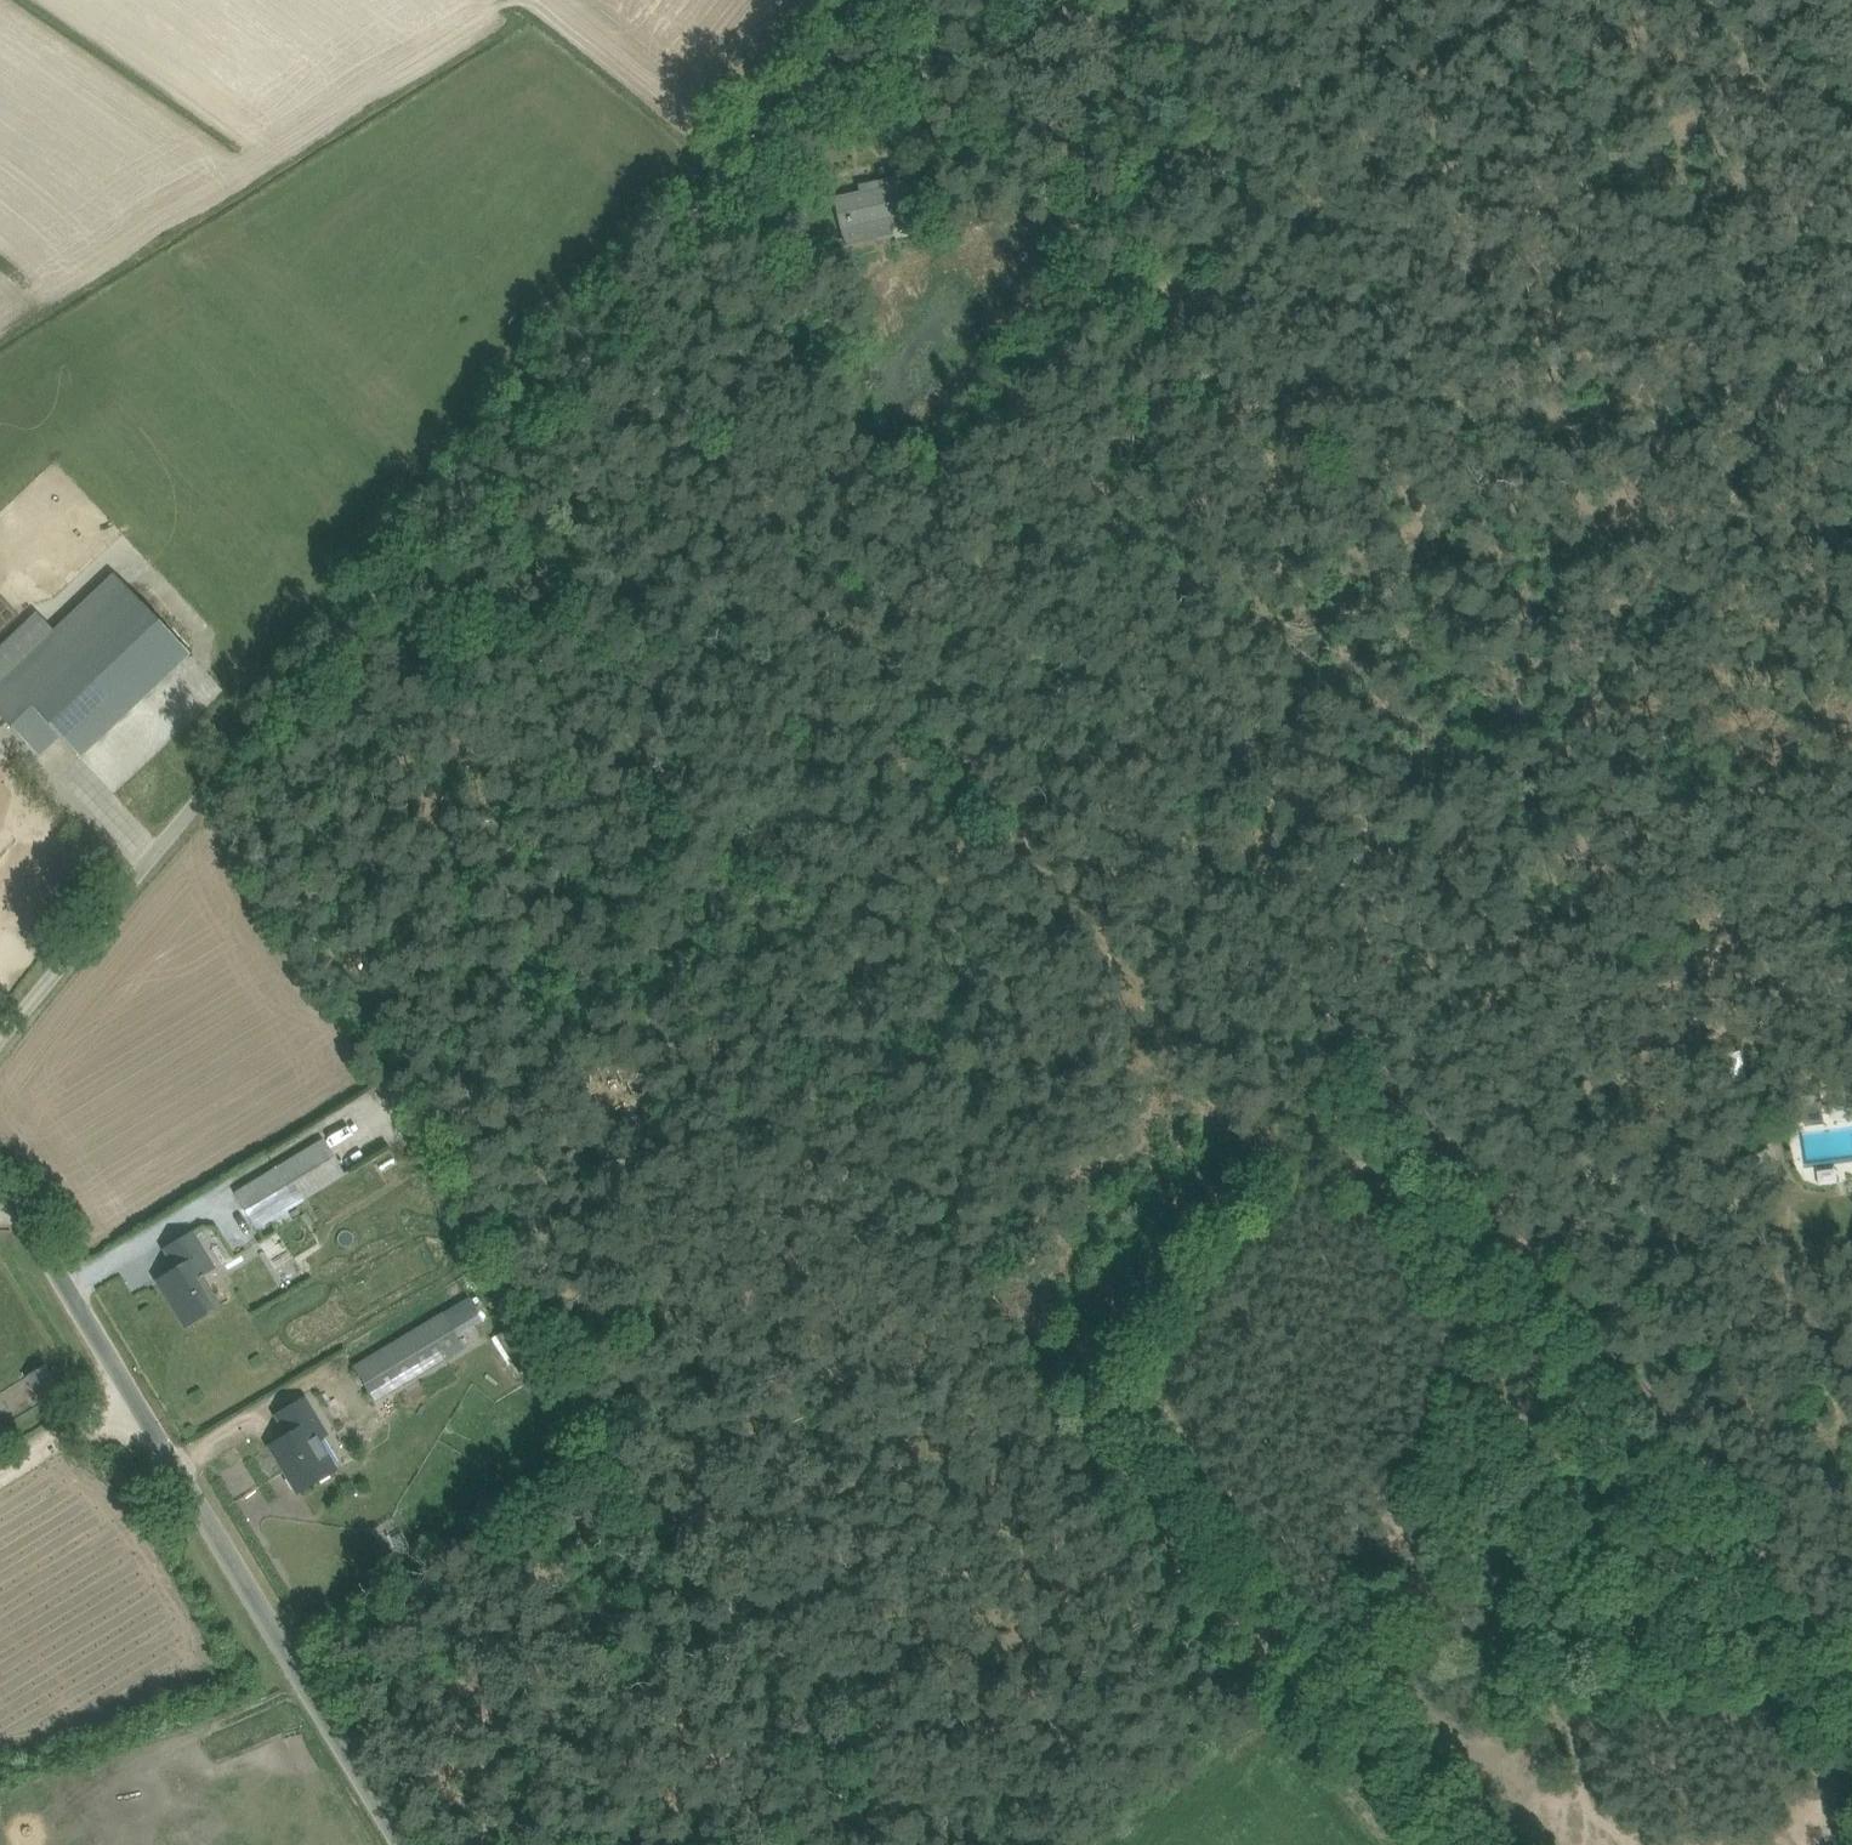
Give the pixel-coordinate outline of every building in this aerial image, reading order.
[(935,196),(906,165),(889,182),(889,180),(864,185),(866,192),(835,198),(846,244),(893,234),(890,219),(919,213),(919,212),(935,196)] [(116,574),(54,633),(37,616),(0,651),(0,674),(5,679),(0,683),(0,715),(38,756),(60,735),(80,757),(190,654),(116,574)] [(1741,1050),(1729,1053),(1734,1082),(1747,1079),(1741,1050)] [(255,1227),(344,1174),(324,1141),(235,1194),(255,1227)] [(186,1326),(207,1314),(221,1306),(203,1275),(213,1269),(192,1233),(191,1234),(166,1249),(177,1269),(164,1277),(179,1302),(174,1305),(186,1326)] [(573,1272),(544,1289),(557,1310),(586,1293),(573,1272)] [(377,1402),(464,1347),(458,1336),(482,1322),(467,1297),(355,1368),(377,1402)] [(517,1323),(496,1336),(519,1373),(539,1360),(517,1323)] [(43,1367),(27,1377),(34,1390),(51,1380),(43,1367)] [(298,1492),(332,1471),(314,1441),(325,1434),(304,1399),(277,1415),(289,1435),(275,1443),(291,1468),(285,1471),(298,1492)] [(403,1534),(396,1538),(404,1552),(411,1548),(403,1534)]
